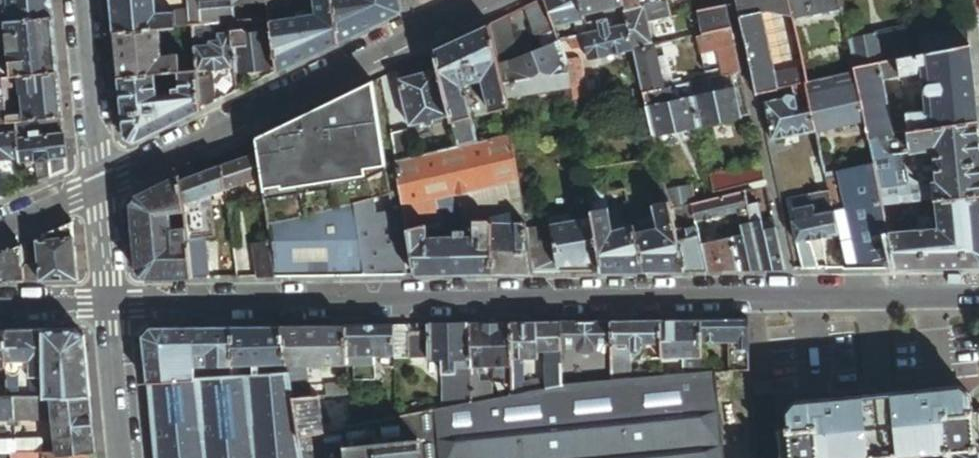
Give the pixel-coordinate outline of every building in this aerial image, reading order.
[(51,0),(8,0),(8,1),(9,14),(9,23),(53,18),(51,0)] [(111,3),(114,36),(158,32),(175,30),(191,28),(190,13),(174,15),(154,17),(152,15),(156,8),(156,2),(156,0),(111,0),(111,3)] [(190,13),(191,28),(209,26),(218,25),(230,24),(243,23),(270,20),(268,10),(266,0),(188,0),(190,13)] [(268,10),(279,9),(289,7),(288,0),(266,0),(268,10)] [(339,44),(332,0),(315,0),(318,18),(323,51),(339,44)] [(401,13),(399,0),(332,0),(339,44),(401,13)] [(542,0),(522,10),(539,52),(550,48),(559,42),(559,41),(553,28),(542,0)] [(550,0),(542,0),(553,28),(561,26),(550,0)] [(580,0),(550,0),(561,26),(584,21),(583,16),(580,0)] [(583,16),(622,6),(621,0),(580,0),(583,16)] [(641,0),(621,0),(622,6),(623,10),(642,6),(641,0)] [(645,11),(669,6),(667,0),(660,2),(654,3),(644,5),(645,11)] [(770,0),(735,0),(739,19),(760,14),(764,13),(766,13),(770,0)] [(766,13),(791,17),(787,0),(770,0),(766,13)] [(839,0),(787,0),(791,17),(792,21),(841,10),(839,0)] [(0,1),(0,24),(3,24),(3,15),(9,14),(8,1),(0,1)] [(653,47),(645,11),(644,5),(642,6),(623,10),(624,15),(627,26),(633,51),(653,47)] [(700,32),(730,26),(725,6),(695,12),(697,18),(700,32)] [(280,16),(279,9),(268,10),(270,20),(270,24),(276,23),(280,16)] [(760,14),(739,19),(756,95),(778,90),(775,77),(761,21),(760,14)] [(627,26),(624,15),(615,17),(616,21),(617,28),(627,26)] [(516,60),(506,17),(489,26),(498,67),(512,62),(516,60)] [(57,59),(53,18),(9,23),(5,24),(9,64),(57,59)] [(323,51),(318,18),(308,19),(302,20),(297,21),(276,23),(270,24),(272,34),(274,47),(278,72),(278,73),(323,51)] [(952,21),(954,31),(967,28),(966,18),(952,21)] [(270,24),(270,20),(243,23),(244,32),(251,36),(265,35),(272,34),(270,24)] [(597,22),(599,32),(609,30),(608,23),(607,20),(597,22)] [(617,28),(616,21),(608,23),(609,30),(617,28)] [(244,32),(243,23),(230,24),(231,34),(244,32)] [(9,65),(9,64),(5,24),(3,24),(0,24),(0,66),(9,65)] [(231,34),(230,24),(218,25),(219,38),(231,36),(231,34)] [(219,38),(218,25),(209,26),(209,32),(206,33),(207,40),(210,45),(217,44),(217,38),(219,38)] [(209,32),(209,26),(191,28),(194,50),(210,48),(210,45),(207,40),(206,33),(209,32)] [(498,67),(489,26),(488,27),(435,53),(434,53),(440,75),(452,123),(452,124),(470,119),(467,107),(465,102),(464,96),(461,97),(459,88),(483,82),(485,91),(481,93),(487,115),(507,110),(505,99),(498,67)] [(583,36),(588,35),(586,26),(579,28),(576,32),(572,33),(574,38),(583,36)] [(633,51),(627,26),(617,28),(609,30),(599,32),(588,35),(583,36),(586,46),(589,61),(633,51)] [(714,34),(730,30),(730,26),(700,32),(701,37),(714,34)] [(954,31),(920,38),(923,55),(969,46),(967,29),(967,28),(954,31)] [(731,76),(740,74),(740,73),(739,67),(730,30),(714,34),(717,48),(722,71),(723,77),(731,76)] [(161,62),(158,32),(114,36),(119,81),(157,77),(179,74),(178,60),(178,57),(168,58),(161,62)] [(251,36),(244,32),(231,34),(231,36),(235,72),(236,76),(278,72),(274,47),(267,48),(265,35),(251,36)] [(274,47),(272,34),(265,35),(267,48),(274,47)] [(717,48),(714,34),(701,37),(697,38),(696,38),(699,51),(717,48)] [(217,44),(210,45),(210,48),(194,50),(195,59),(197,73),(197,76),(235,72),(231,36),(219,38),(217,38),(217,44)] [(586,46),(583,36),(574,38),(567,39),(568,46),(574,48),(586,46)] [(853,69),(879,64),(882,64),(876,38),(848,43),(851,57),(853,69)] [(563,61),(559,42),(550,48),(539,52),(516,60),(512,62),(513,71),(563,61)] [(969,46),(923,55),(896,61),(899,76),(917,73),(920,67),(927,65),(929,80),(925,80),(922,83),(922,86),(924,89),(922,91),(923,99),(927,101),(930,101),(932,117),(927,118),(922,111),(906,114),(909,132),(977,121),(969,46)] [(653,47),(633,51),(643,95),(660,91),(664,90),(660,73),(658,63),(654,47),(653,47)] [(854,72),(853,69),(851,57),(802,69),(802,70),(805,83),(805,84),(854,72)] [(58,73),(57,59),(9,64),(9,65),(10,78),(15,77),(19,77),(58,73)] [(195,59),(178,60),(179,74),(197,73),(195,59)] [(569,87),(572,101),(587,98),(579,62),(575,59),(563,61),(569,87)] [(569,87),(563,61),(513,71),(518,97),(569,87)] [(667,61),(658,63),(660,73),(669,71),(667,61)] [(899,76),(896,61),(882,64),(879,64),(882,80),(899,76)] [(512,62),(498,67),(505,99),(518,97),(513,71),(512,62)] [(882,80),(879,64),(853,69),(854,72),(868,139),(893,135),(882,80)] [(10,78),(9,65),(0,66),(0,79),(3,79),(10,78)] [(775,77),(778,90),(792,86),(805,84),(805,83),(802,70),(775,77)] [(868,139),(854,72),(805,84),(811,108),(815,131),(828,190),(833,212),(838,235),(845,268),(895,268),(896,268),(889,235),(883,206),(883,205),(878,186),(868,139)] [(63,118),(58,73),(19,77),(20,82),(24,122),(33,121),(63,118)] [(157,77),(119,81),(125,137),(134,144),(201,111),(197,81),(197,76),(197,73),(179,74),(180,81),(182,96),(177,97),(165,98),(159,99),(157,83),(157,77)] [(180,81),(179,74),(157,77),(157,83),(180,81)] [(741,119),(750,117),(740,74),(731,76),(734,89),(741,119)] [(452,123),(440,75),(396,84),(404,130),(421,128),(421,129),(423,132),(427,134),(429,133),(431,131),(432,129),(432,126),(452,123)] [(734,89),(731,76),(723,77),(689,85),(692,98),(734,89)] [(15,77),(10,78),(3,79),(5,92),(6,101),(8,124),(16,123),(20,122),(16,83),(15,77)] [(201,111),(215,104),(213,79),(197,81),(201,111)] [(384,159),(371,83),(255,139),(258,155),(259,164),(262,179),(264,196),(361,170),(360,166),(384,159)] [(811,108),(805,84),(792,86),(795,99),(797,111),(811,108)] [(692,98),(689,85),(672,88),(676,102),(692,98)] [(164,92),(165,98),(177,97),(176,90),(173,88),(166,89),(164,92)] [(672,88),(664,90),(660,91),(663,104),(676,102),(672,88)] [(699,128),(741,119),(734,89),(692,98),(699,128)] [(660,91),(643,95),(646,108),(663,104),(660,91)] [(815,131),(811,108),(797,111),(795,99),(794,98),(791,96),(789,96),(785,97),(783,100),(764,104),(772,141),(815,131)] [(646,108),(648,114),(653,137),(699,128),(692,98),(676,102),(663,104),(646,108)] [(6,101),(0,101),(0,125),(5,124),(8,124),(6,101)] [(64,136),(63,118),(33,121),(35,139),(64,136)] [(458,148),(476,144),(470,119),(452,124),(455,137),(458,148)] [(20,122),(16,123),(18,134),(18,140),(35,139),(33,121),(24,122),(20,122)] [(977,121),(909,132),(907,133),(910,154),(925,152),(928,146),(932,146),(934,169),(935,182),(931,182),(933,201),(934,200),(978,196),(978,143),(977,121)] [(16,123),(8,124),(5,124),(6,135),(18,134),(16,123)] [(405,133),(391,135),(396,164),(410,160),(405,133)] [(907,133),(893,135),(898,156),(910,154),(907,133)] [(0,136),(0,161),(20,159),(18,140),(18,134),(6,135),(0,136)] [(518,180),(515,157),(512,139),(511,134),(476,144),(458,148),(448,151),(410,160),(396,164),(402,200),(412,198),(413,206),(437,201),(457,196),(502,186),(505,185),(517,182),(518,182),(518,180)] [(893,135),(868,139),(878,186),(897,183),(901,175),(898,156),(893,135)] [(67,160),(64,136),(35,139),(18,140),(20,159),(21,163),(35,162),(36,163),(50,162),(67,160)] [(448,151),(458,148),(455,137),(444,139),(448,151)] [(226,192),(262,179),(258,155),(223,166),(226,192)] [(650,196),(666,192),(659,159),(642,161),(650,196)] [(68,173),(67,160),(50,162),(51,178),(51,180),(68,173)] [(51,178),(50,162),(36,163),(37,184),(51,178)] [(226,192),(223,166),(180,182),(185,207),(212,197),(226,192)] [(714,193),(765,182),(762,169),(711,181),(714,193)] [(922,183),(931,182),(935,182),(934,169),(921,171),(921,175),(922,182),(922,183)] [(901,175),(897,183),(901,204),(933,201),(931,182),(922,183),(901,175)] [(180,182),(179,177),(131,200),(138,273),(147,281),(192,280),(188,245),(174,246),(172,220),(186,219),(185,207),(180,182)] [(517,182),(505,185),(509,210),(521,208),(517,182)] [(897,183),(878,186),(883,205),(883,206),(901,204),(897,183)] [(487,222),(491,225),(505,224),(512,224),(509,210),(505,185),(502,186),(457,196),(459,211),(464,222),(466,222),(487,222)] [(608,186),(596,188),(588,189),(590,201),(605,198),(607,197),(609,194),(608,186)] [(691,205),(696,203),(692,186),(666,192),(667,197),(677,195),(680,207),(691,205)] [(814,216),(833,212),(828,190),(809,195),(812,207),(814,216)] [(748,209),(744,192),(696,203),(691,205),(695,222),(738,212),(748,209)] [(362,276),(404,275),(390,193),(370,199),(338,208),(343,256),(360,256),(362,276)] [(671,209),(680,207),(677,195),(667,197),(669,202),(671,209)] [(794,211),(812,207),(809,195),(786,199),(791,221),(796,220),(794,211)] [(440,216),(459,211),(457,196),(437,201),(440,216)] [(889,235),(896,268),(906,267),(922,267),(978,267),(978,196),(934,200),(937,227),(935,227),(919,230),(903,232),(889,235)] [(212,197),(185,207),(186,219),(186,223),(203,222),(205,239),(216,238),(212,197)] [(590,201),(591,206),(608,203),(607,197),(605,198),(590,201)] [(652,206),(667,203),(666,197),(651,201),(652,206)] [(412,198),(402,200),(404,209),(413,207),(413,206),(412,198)] [(413,206),(413,207),(418,229),(427,227),(441,223),(440,216),(437,201),(413,206)] [(676,232),(671,209),(669,202),(667,203),(652,206),(657,228),(635,234),(643,272),(685,271),(678,240),(676,232)] [(591,206),(592,211),(608,208),(608,203),(591,206)] [(695,222),(691,205),(680,207),(671,209),(676,232),(696,227),(695,222)] [(413,207),(404,209),(408,232),(418,229),(413,207)] [(752,224),(762,222),(758,207),(748,209),(752,224)] [(811,241),(838,235),(833,212),(814,216),(812,207),(794,211),(796,220),(791,221),(796,244),(811,241)] [(343,256),(338,208),(332,209),(269,227),(272,243),(277,278),(330,277),(330,256),(343,256)] [(517,224),(524,224),(521,208),(509,210),(512,224),(517,224)] [(593,219),(600,261),(601,272),(643,272),(635,234),(633,226),(613,231),(608,208),(592,211),(593,219)] [(752,224),(748,209),(738,212),(742,226),(752,224)] [(443,222),(461,222),(464,222),(459,211),(440,216),(441,223),(443,222)] [(919,230),(935,227),(934,219),(931,218),(921,219),(918,222),(918,226),(919,230)] [(558,269),(600,261),(593,219),(566,224),(550,227),(558,269)] [(902,228),(918,226),(918,222),(921,219),(902,222),(902,228)] [(188,245),(192,280),(208,280),(205,239),(203,222),(186,223),(188,245)] [(418,229),(408,232),(415,275),(493,274),(491,225),(487,222),(466,222),(466,237),(452,238),(429,239),(427,227),(418,229)] [(466,237),(466,222),(464,222),(461,222),(461,232),(452,232),(452,238),(466,237)] [(756,233),(765,270),(784,269),(775,229),(764,232),(762,222),(752,224),(755,234),(756,233)] [(73,224),(43,237),(43,242),(74,238),(73,224)] [(491,225),(493,274),(506,274),(532,274),(533,274),(526,231),(525,224),(524,224),(517,224),(512,224),(505,224),(491,225)] [(740,270),(765,270),(756,233),(755,234),(752,224),(742,226),(744,236),(733,239),(740,270)] [(549,227),(526,231),(533,274),(559,273),(558,269),(550,227),(549,227)] [(696,227),(676,232),(678,240),(698,236),(696,227)] [(698,236),(678,240),(685,271),(706,271),(701,247),(698,236)] [(74,238),(43,242),(37,242),(39,264),(42,282),(79,282),(74,238)] [(701,247),(706,271),(722,270),(740,270),(733,239),(715,243),(701,247)] [(796,244),(801,269),(818,269),(811,241),(796,244)] [(277,278),(272,243),(254,246),(259,278),(277,278)] [(22,246),(0,255),(0,283),(25,282),(24,265),(22,246)] [(344,277),(343,256),(330,256),(330,277),(344,277)] [(344,277),(362,276),(360,256),(343,256),(344,277)] [(24,265),(25,282),(42,282),(39,264),(24,265)] [(747,350),(746,320),(700,321),(701,343),(737,342),(738,350),(738,351),(739,351),(740,352),(741,352),(742,352),(743,352),(744,352),(745,351),(746,350),(747,350)] [(701,343),(700,321),(661,322),(661,344),(661,359),(692,358),(701,358),(701,357),(701,343)] [(661,344),(661,322),(610,323),(611,345),(625,345),(630,345),(630,352),(631,354),(632,355),(634,356),(638,356),(640,354),(641,352),(641,344),(661,344)] [(611,345),(610,323),(560,324),(561,345),(578,346),(578,352),(580,355),(593,355),(595,351),(595,345),(611,345)] [(511,360),(511,324),(470,325),(471,369),(476,369),(495,369),(511,368),(511,360)] [(561,345),(560,324),(511,324),(511,360),(522,360),(530,360),(537,360),(539,360),(539,354),(546,354),(561,354),(561,345)] [(471,369),(470,325),(428,326),(429,359),(442,359),(455,359),(455,369),(471,369)] [(429,359),(428,326),(393,327),(394,356),(394,360),(429,359)] [(347,356),(346,327),(282,328),(288,366),(306,366),(311,366),(311,369),(324,369),(324,366),(347,366),(347,356)] [(394,356),(393,327),(351,327),(352,356),(369,356),(394,356)] [(288,366),(282,328),(231,329),(232,366),(240,366),(253,366),(258,366),(282,366),(288,366)] [(232,366),(231,329),(150,331),(144,338),(149,385),(195,382),(194,369),(194,355),(208,355),(208,368),(232,366)] [(45,372),(44,332),(7,333),(7,362),(19,362),(31,362),(31,377),(40,377),(45,377),(45,372)] [(75,332),(44,332),(45,372),(51,372),(60,372),(65,372),(65,382),(60,382),(51,382),(46,382),(46,398),(51,398),(90,397),(85,339),(75,332)] [(661,359),(661,344),(641,344),(641,352),(641,360),(661,359)] [(625,345),(611,345),(612,361),(625,360),(625,345)] [(612,361),(612,366),(619,366),(623,370),(623,379),(630,378),(630,345),(625,345),(625,360),(612,361)] [(736,370),(747,370),(747,350),(746,350),(745,351),(744,352),(743,352),(742,352),(741,352),(740,352),(739,351),(738,351),(738,350),(736,352),(736,370)] [(547,388),(562,385),(561,368),(561,354),(546,354),(547,388)] [(369,356),(352,356),(353,365),(370,365),(369,356)] [(701,373),(711,372),(711,361),(708,357),(701,357),(701,358),(701,373)] [(692,373),(701,373),(701,358),(692,358),(692,373)] [(455,374),(455,369),(455,359),(442,359),(442,374),(455,374)] [(522,360),(511,360),(511,368),(511,384),(512,395),(540,390),(538,379),(523,383),(522,360)] [(661,374),(673,374),(672,367),(672,363),(661,363),(661,374)] [(370,365),(353,365),(353,382),(370,381),(370,365)] [(232,379),(232,366),(208,368),(208,380),(232,379)] [(240,366),(232,366),(232,379),(243,378),(243,371),(240,366)] [(290,374),(292,388),(310,387),(306,366),(288,366),(290,374)] [(612,380),(623,379),(623,370),(619,366),(612,366),(612,373),(612,380)] [(195,382),(208,380),(208,368),(194,369),(195,382)] [(511,368),(495,369),(489,383),(493,389),(493,399),(502,397),(502,385),(511,384),(511,368)] [(562,385),(572,385),(571,368),(561,368),(562,385)] [(476,376),(476,369),(471,369),(471,376),(472,383),(472,404),(493,399),(493,389),(489,383),(479,383),(479,377),(476,376)] [(60,372),(51,372),(51,382),(60,382),(60,372)] [(711,372),(701,373),(692,373),(683,374),(661,376),(661,377),(637,382),(637,377),(630,378),(623,379),(612,380),(612,381),(605,381),(572,385),(562,385),(547,388),(540,390),(512,395),(502,397),(493,399),(472,404),(457,406),(443,409),(409,416),(414,457),(715,457),(715,456),(723,455),(714,372),(711,372)] [(300,438),(293,400),(292,388),(290,374),(283,375),(259,377),(254,377),(243,378),(232,379),(208,380),(195,382),(149,385),(156,457),(303,457),(300,438)] [(455,374),(442,374),(443,409),(457,406),(457,390),(462,388),(462,383),(472,383),(471,376),(455,375),(455,374)] [(46,398),(46,382),(45,377),(40,377),(40,383),(31,384),(32,398),(41,398),(46,398)] [(8,399),(14,398),(18,398),(18,378),(8,378),(8,379),(8,383),(8,399)] [(8,399),(8,383),(0,383),(0,399),(8,399)] [(457,406),(472,404),(472,383),(462,383),(462,388),(457,390),(457,406)] [(502,397),(512,395),(511,384),(502,385),(502,397)] [(293,400),(320,398),(348,396),(348,385),(327,386),(328,391),(311,392),(311,387),(310,387),(292,388),(293,400)] [(954,387),(804,402),(795,403),(785,413),(787,428),(776,429),(779,457),(842,457),(947,447),(978,444),(978,411),(970,412),(969,395),(957,387),(954,387)] [(92,420),(90,397),(51,398),(51,405),(53,418),(56,452),(56,455),(88,453),(95,453),(94,433),(92,420)] [(14,398),(8,399),(0,399),(0,423),(16,422),(16,420),(14,398)] [(41,405),(41,398),(32,398),(19,398),(18,398),(14,398),(16,420),(28,419),(28,413),(41,412),(41,405)] [(300,438),(325,433),(320,398),(293,400),(300,438)] [(28,413),(28,419),(53,418),(51,405),(41,405),(41,412),(28,413)] [(355,427),(364,425),(363,418),(362,415),(355,416),(355,427)] [(409,416),(394,419),(370,423),(364,425),(355,427),(353,427),(344,429),(347,457),(414,457),(409,416)] [(344,429),(325,433),(300,438),(303,457),(347,457),(344,429)] [(31,444),(18,445),(19,455),(31,454),(31,444)] [(947,447),(948,457),(978,457),(978,444),(947,447)] [(19,455),(18,445),(0,447),(0,456),(10,456),(19,455)]
